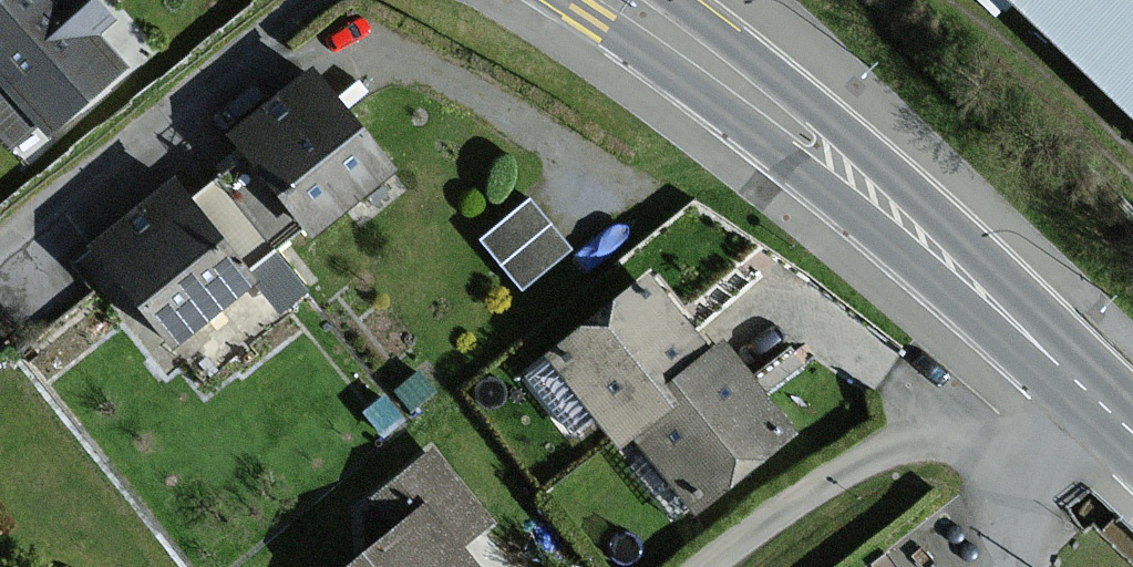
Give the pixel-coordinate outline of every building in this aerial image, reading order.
[(100,24),(81,0),(0,0),(0,88),(38,134),(115,72),(86,36),(100,24)] [(1132,125),(1132,0),(1001,0),(1132,125)] [(231,143),(247,163),(222,183),(269,243),(293,224),(303,235),(380,174),(307,83),(231,143)] [(231,273),(269,243),(222,183),(188,210),(171,188),(92,251),(168,347),(243,288),(231,273)] [(563,251),(527,208),(484,243),(520,287),(563,251)] [(551,361),(613,436),(624,426),(702,362),(640,287),(551,361)] [(782,436),(713,353),(702,362),(624,426),(693,510),(782,436)] [(484,522),(428,455),(373,500),(398,529),(352,566),(467,566),(451,549),(484,522)]
